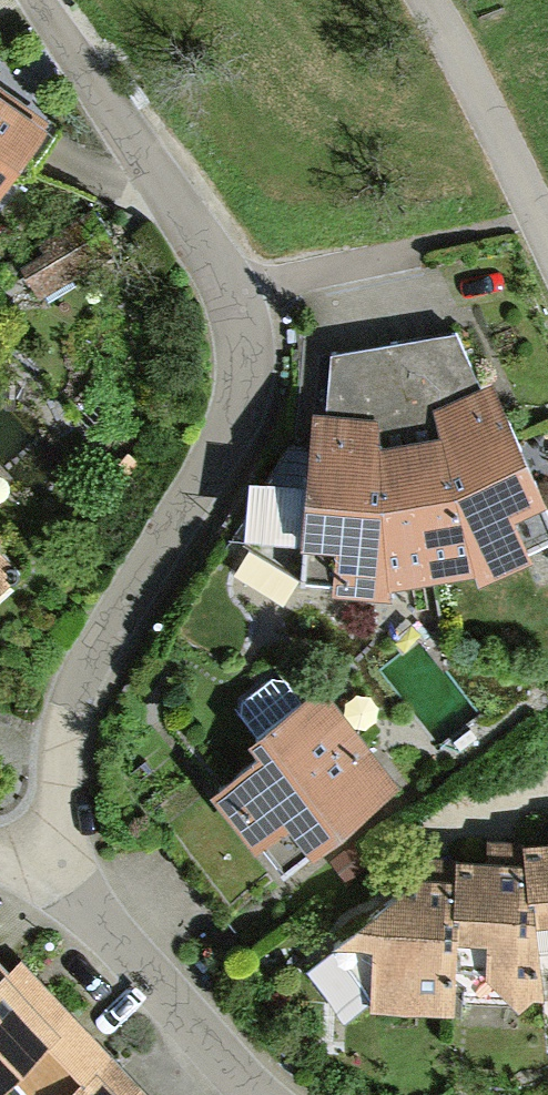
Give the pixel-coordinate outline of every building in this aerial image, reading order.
[(46,126),(0,94),(0,191),(46,126)] [(99,213),(20,260),(46,303),(125,256),(99,213)] [(314,417),(311,450),(290,448),(234,536),(302,582),(301,587),(335,589),(334,595),(390,600),(389,589),(475,575),(477,587),(527,562),(524,552),(547,542),(547,517),(489,389),(483,393),(454,338),(331,358),(329,418),(314,417)] [(15,577),(0,561),(0,591),(15,577)] [(216,779),(284,865),(397,777),(321,680),(300,696),(280,670),(241,700),(256,720),(247,727),(260,744),(216,779)] [(357,837),(332,855),(347,875),(371,857),(357,837)] [(525,850),(492,848),(490,869),(434,867),(333,951),(372,1001),(370,1017),(454,1017),(455,1004),(509,1006),(521,1014),(531,1004),(542,1003),(542,988),(547,987),(547,847),(525,850)] [(111,1058),(20,966),(9,977),(0,985),(0,1094),(4,1094),(14,1087),(22,1094),(72,1094),(111,1058)] [(9,977),(0,968),(0,985),(9,977)] [(111,1058),(72,1094),(146,1094),(111,1058)]
